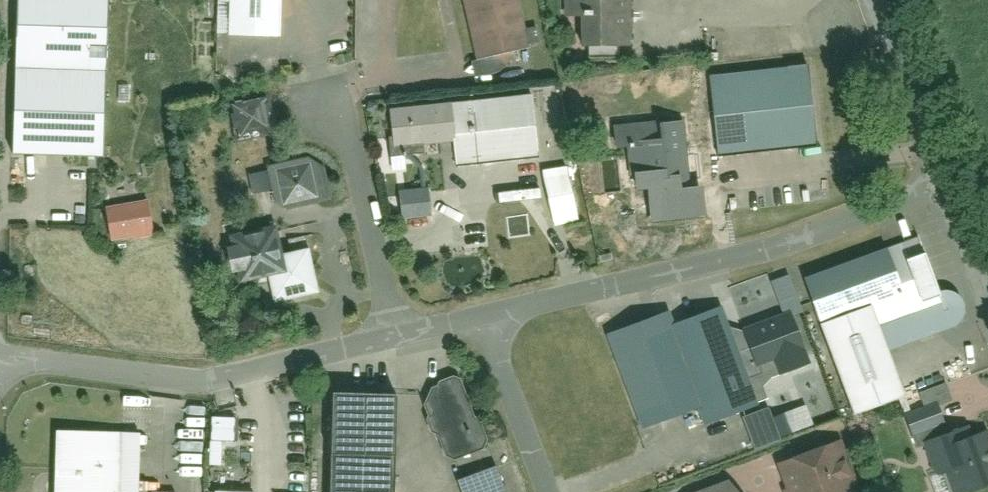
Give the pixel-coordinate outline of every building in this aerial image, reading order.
[(7,156),(94,159),(100,0),(13,0),(7,156)] [(212,35),(276,37),(276,0),(213,0),(212,35)] [(464,59),(521,47),(511,0),(452,0),(464,59)] [(559,54),(623,55),(623,0),(559,0),(559,54)] [(813,63),(708,71),(715,152),(819,144),(813,63)] [(264,94),(230,102),(238,136),(273,128),(264,94)] [(533,94),(390,107),(393,148),(453,143),(454,162),(538,155),(533,94)] [(690,168),(685,121),(626,127),(631,174),(690,168)] [(317,196),(309,162),(276,170),(283,203),(317,196)] [(564,163),(538,168),(548,224),(574,219),(564,163)] [(705,217),(702,185),(681,187),(680,175),(667,176),(667,172),(634,175),(636,189),(647,188),(650,222),(705,217)] [(426,215),(425,186),(395,188),(397,217),(426,215)] [(149,200),(106,208),(112,240),(155,233),(149,200)] [(276,224),(229,235),(239,280),(286,269),(276,224)] [(914,243),(805,283),(854,414),(905,395),(887,346),(945,325),(956,318),(961,309),(956,299),(947,293),(933,294),(914,243)] [(670,313),(608,335),(642,429),(701,408),(705,420),(764,399),(759,385),(812,365),(792,311),(733,332),(722,301),(672,319),(670,313)] [(425,405),(430,416),(428,420),(432,431),(437,432),(446,454),(454,457),(485,444),(458,379),(433,389),(425,405)] [(916,392),(921,403),(901,412),(913,440),(944,427),(934,403),(949,397),(943,381),(916,392)] [(327,390),(324,491),(390,491),(393,392),(327,390)] [(749,446),(812,424),(804,403),(768,416),(765,406),(738,415),(749,446)] [(987,428),(937,445),(953,491),(964,491),(987,484),(987,431),(987,428)] [(50,434),(49,491),(116,491),(117,435),(50,434)] [(777,463),(787,491),(855,491),(837,442),(777,463)] [(455,482),(459,491),(505,491),(494,467),(455,482)] [(724,479),(688,491),(733,491),(724,479)]
